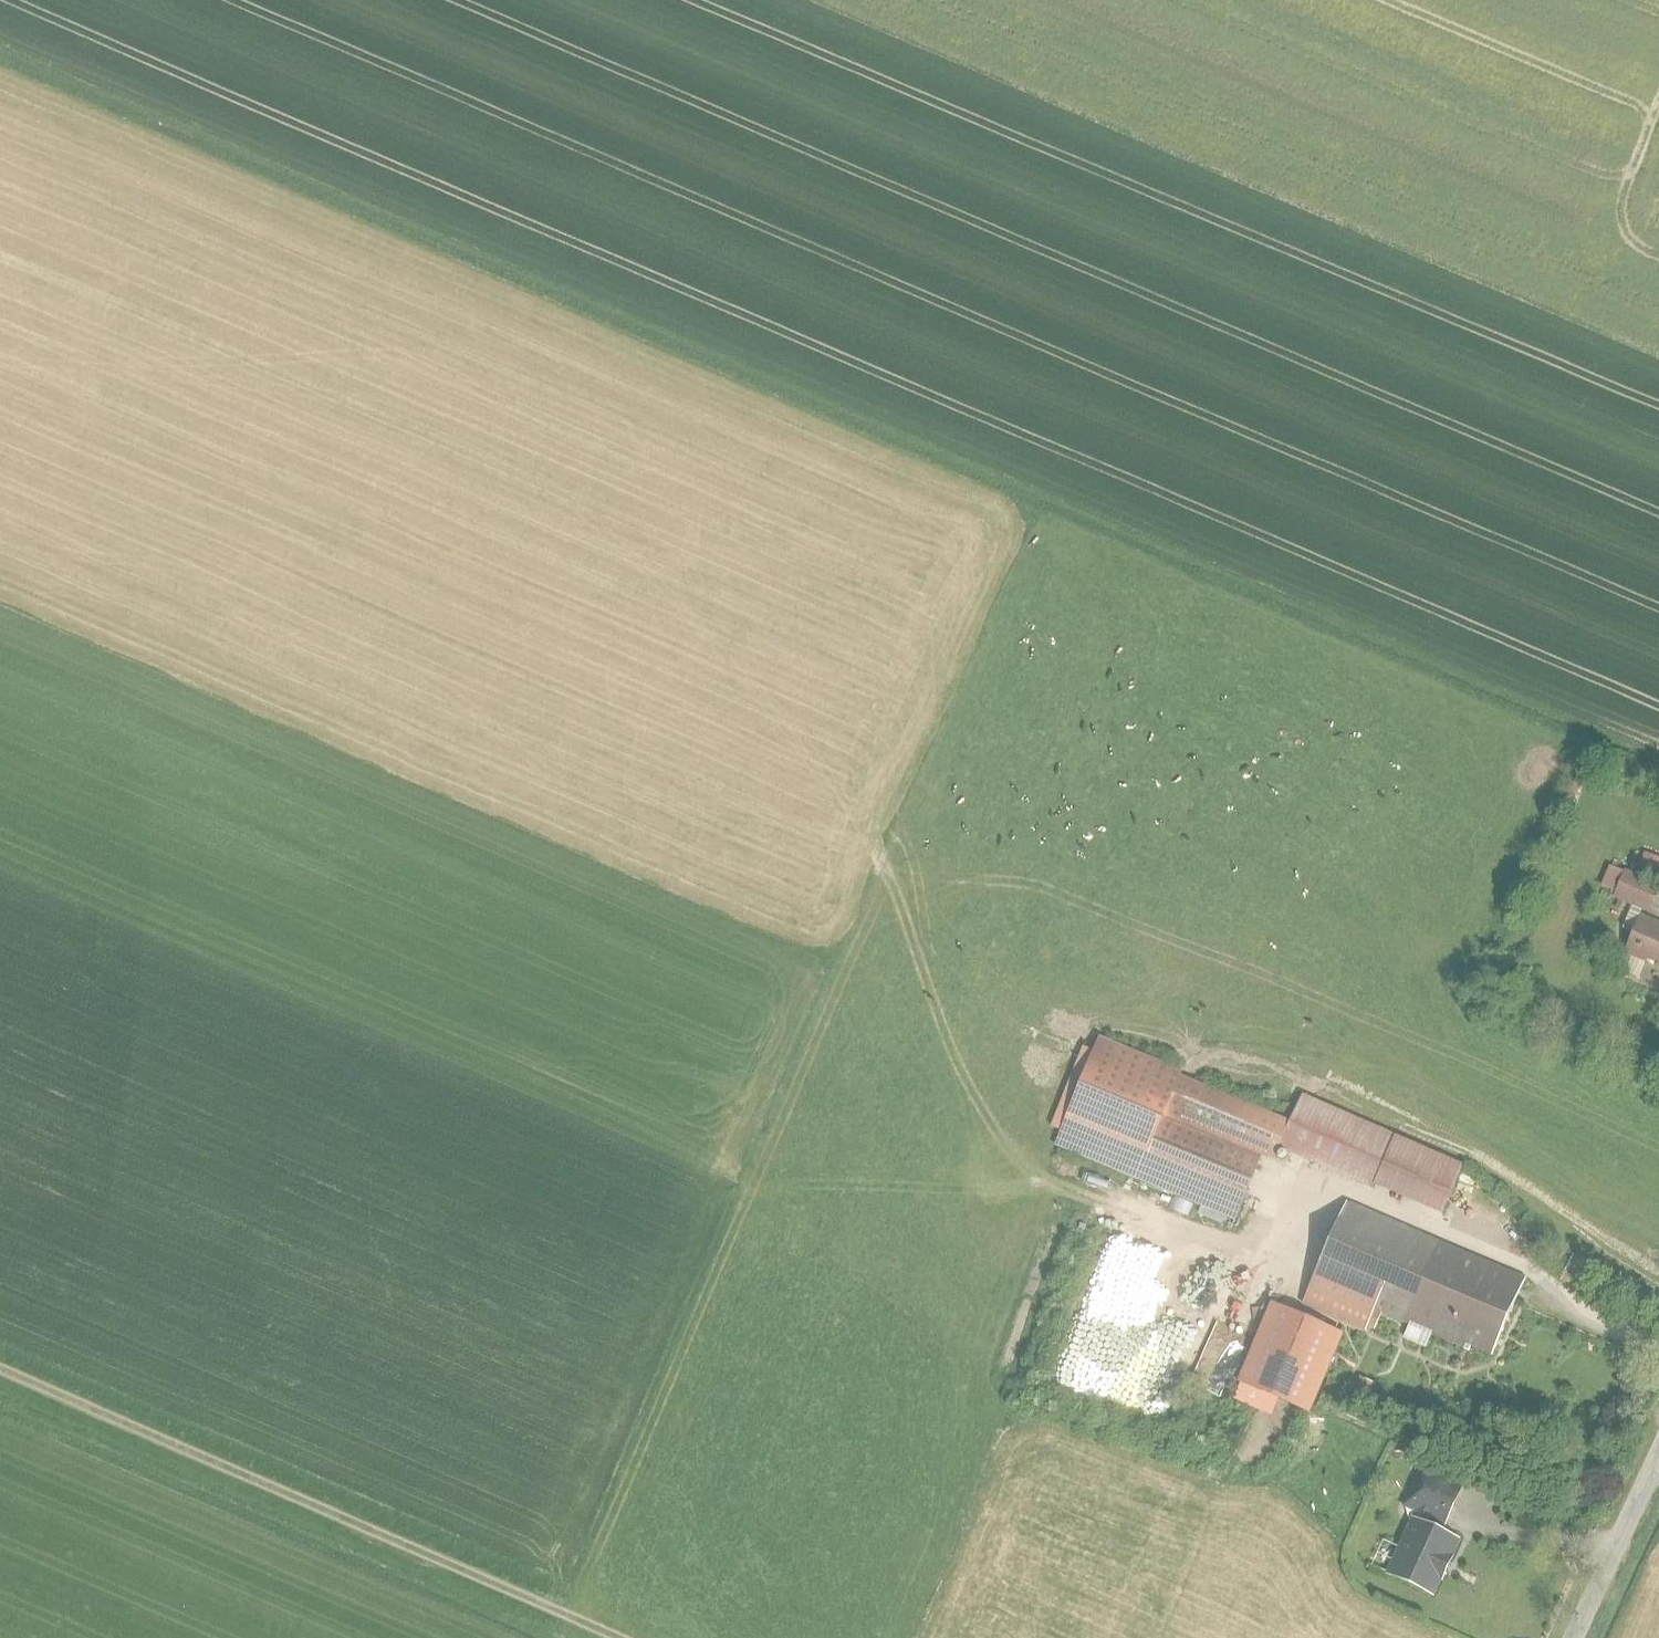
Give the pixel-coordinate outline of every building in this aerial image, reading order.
[(1652,910),(1658,889),(1658,880),(1626,868),(1625,870),(1612,866),(1605,885),(1619,890),(1617,897),(1652,910)] [(1627,954),(1658,965),(1658,921),(1642,914),(1627,954)] [(1099,1042),(1057,1144),(1236,1218),(1263,1154),(1277,1160),(1282,1146),(1292,1121),(1099,1042)] [(1464,1163),(1303,1096),(1292,1121),(1282,1146),(1442,1214),(1464,1163)] [(1529,1274),(1347,1197),(1302,1303),(1367,1331),(1378,1306),(1494,1355),(1529,1274)] [(1216,1283),(1147,1251),(1097,1337),(1060,1337),(1045,1377),(1163,1417),(1216,1283)] [(1272,1302),(1238,1381),(1311,1412),(1345,1333),(1272,1302)] [(1419,1468),(1403,1504),(1444,1523),(1461,1487),(1419,1468)] [(1460,1538),(1411,1517),(1386,1575),(1436,1596),(1460,1538)]
